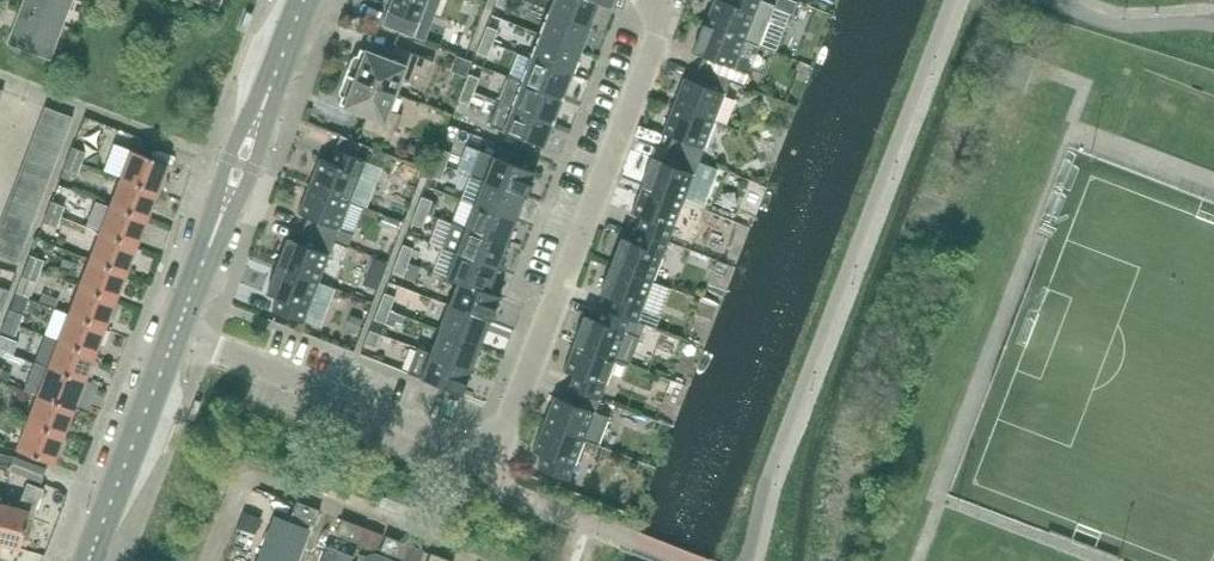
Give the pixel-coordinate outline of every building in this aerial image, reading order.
[(72,0),(25,0),(21,11),(61,27),(62,26),(59,25),(63,14),(66,15),(72,0)] [(420,22),(428,0),(391,0),(388,10),(420,22)] [(510,0),(497,0),(496,4),(507,9),(510,0)] [(596,0),(553,0),(550,10),(592,26),(601,3),(612,7),(612,6),(596,0)] [(704,24),(760,46),(775,5),(763,0),(725,0),(725,1),(723,0),(713,0),(704,24)] [(414,37),(420,22),(388,10),(382,25),(414,37)] [(583,50),(592,26),(550,10),(540,34),(583,50)] [(55,45),(61,27),(21,11),(20,12),(22,13),(17,28),(15,27),(9,42),(50,58),(50,56),(47,55),(52,44),(55,45)] [(704,24),(693,52),(703,56),(699,68),(731,81),(744,86),(749,73),(736,68),(746,42),(759,47),(760,46),(704,24)] [(493,43),(498,30),(487,26),(482,39),(493,43)] [(574,74),(583,50),(540,34),(531,58),(574,74)] [(488,57),(493,43),(482,39),(477,52),(488,57)] [(428,78),(435,61),(394,45),(389,59),(362,48),(359,55),(355,56),(353,58),(349,68),(346,74),(396,93),(402,77),(414,82),(417,74),(428,78)] [(508,77),(564,98),(574,74),(531,58),(522,81),(509,76),(508,77)] [(715,121),(731,81),(699,68),(694,81),(683,77),(673,104),(715,121)] [(390,109),(396,93),(346,74),(344,80),(344,81),(340,91),(340,95),(343,97),(340,104),(368,114),(363,128),(392,139),(402,114),(390,109)] [(480,78),(469,74),(464,87),(475,91),(480,78)] [(555,122),(564,98),(508,77),(499,101),(555,122)] [(475,91),(464,87),(459,101),(470,105),(475,91)] [(545,147),(555,122),(499,101),(490,126),(545,147)] [(700,161),(715,121),(673,104),(662,132),(672,136),(668,148),(700,161)] [(68,130),(73,117),(45,107),(40,120),(68,130)] [(63,144),(68,130),(40,120),(35,133),(63,144)] [(58,157),(63,144),(35,133),(30,146),(58,157)] [(53,170),(58,157),(30,146),(25,159),(53,170)] [(69,157),(82,162),(86,151),(73,146),(69,157)] [(435,162),(446,166),(451,152),(440,148),(435,162)] [(684,201),(700,161),(668,148),(663,161),(653,157),(642,185),(684,201)] [(319,158),(308,185),(351,202),(367,161),(354,156),(337,150),(334,149),(329,162),(319,158)] [(158,192),(169,164),(132,150),(122,178),(158,192)] [(471,175),(526,196),(536,172),(480,150),(471,175)] [(78,173),(82,162),(69,157),(65,168),(78,173)] [(48,183),(53,170),(25,159),(20,172),(48,183)] [(441,179),(446,166),(435,162),(430,175),(441,179)] [(417,184),(422,170),(405,164),(402,175),(404,175),(402,179),(417,184)] [(43,196),(48,183),(20,172),(15,185),(43,196)] [(517,220),(526,196),(471,175),(470,176),(484,181),(475,204),(517,220)] [(148,219),(158,192),(122,178),(111,205),(148,219)] [(38,209),(43,196),(15,185),(10,199),(38,209)] [(340,229),(351,202),(308,185),(298,213),(308,217),(303,229),(335,242),(349,247),(354,234),(340,229)] [(669,241),(684,201),(642,185),(631,212),(641,216),(637,229),(669,241)] [(417,209),(427,214),(433,200),(422,196),(417,209)] [(33,222),(38,209),(10,199),(5,212),(33,222)] [(48,212),(61,217),(65,206),(52,200),(48,212)] [(508,244),(517,220),(475,204),(466,228),(452,222),(452,223),(508,244)] [(138,246),(148,219),(111,205),(101,232),(138,246)] [(422,227),(427,214),(417,209),(411,223),(422,227)] [(33,222),(5,212),(0,225),(28,236),(33,222)] [(57,227),(61,217),(48,212),(44,222),(57,227)] [(396,232),(401,221),(386,215),(382,226),(396,232)] [(499,268),(508,244),(452,223),(443,247),(499,268)] [(28,236),(0,225),(0,239),(23,248),(28,236)] [(320,282),(335,242),(303,229),(298,242),(288,238),(277,265),(320,282)] [(653,281),(669,241),(637,229),(632,241),(622,237),(611,265),(653,281)] [(127,273),(138,246),(101,232),(91,259),(127,273)] [(23,248),(0,239),(0,255),(18,262),(23,248)] [(398,258),(409,262),(414,248),(403,244),(398,258)] [(490,292),(499,268),(443,247),(443,248),(456,253),(447,276),(500,297),(501,296),(490,292)] [(27,266),(40,271),(45,260),(31,255),(27,266)] [(404,275),(409,262),(398,258),(393,271),(404,275)] [(117,300),(127,273),(91,259),(80,286),(117,300)] [(304,323),(320,282),(277,265),(267,293),(277,297),(272,310),(304,323)] [(638,321),(653,281),(611,265),(600,293),(611,297),(606,309),(638,321)] [(37,281),(40,271),(27,266),(16,292),(29,297),(36,281),(37,281)] [(491,321),(500,297),(447,276),(447,277),(458,282),(449,305),(491,321)] [(6,301),(10,290),(0,286),(0,299),(6,301)] [(107,327),(117,300),(80,286),(70,313),(107,327)] [(379,306),(390,310),(396,297),(385,292),(379,306)] [(482,345),(491,321),(449,305),(440,329),(482,345)] [(385,323),(390,310),(379,306),(374,319),(385,323)] [(585,315),(574,343),(630,364),(640,336),(645,324),(638,321),(606,309),(600,306),(595,319),(585,315)] [(6,320),(19,325),(24,313),(10,308),(6,320)] [(96,354),(107,327),(70,313),(59,340),(96,354)] [(15,335),(19,325),(6,320),(2,330),(15,335)] [(473,369),(482,345),(440,329),(430,352),(417,347),(417,348),(473,369)] [(376,348),(381,334),(370,330),(365,343),(376,348)] [(86,381),(96,354),(59,340),(49,367),(86,381)] [(629,365),(630,364),(574,343),(563,370),(573,375),(569,387),(601,399),(616,360),(629,365)] [(463,394),(473,369),(417,348),(407,373),(463,394)] [(35,362),(25,389),(39,395),(75,409),(86,381),(49,367),(35,362)] [(596,412),(601,400),(601,399),(569,387),(564,399),(554,395),(543,423),(599,444),(609,417),(596,412)] [(65,436),(75,409),(39,395),(28,422),(65,436)] [(54,464),(65,436),(28,422),(17,450),(54,464)] [(598,445),(599,444),(543,423),(532,451),(543,455),(538,468),(570,480),(585,440),(598,445)] [(42,482),(47,469),(14,457),(10,470),(42,482)] [(44,491),(45,488),(28,482),(18,508),(3,504),(0,515),(0,543),(21,548),(30,517),(35,518),(44,491)] [(315,525),(321,510),(298,501),(292,516),(315,525)] [(360,542),(365,528),(342,519),(337,533),(360,542)] [(404,559),(410,544),(387,535),(381,550),(404,559)] [(432,553),(429,560),(453,560),(432,553)]
